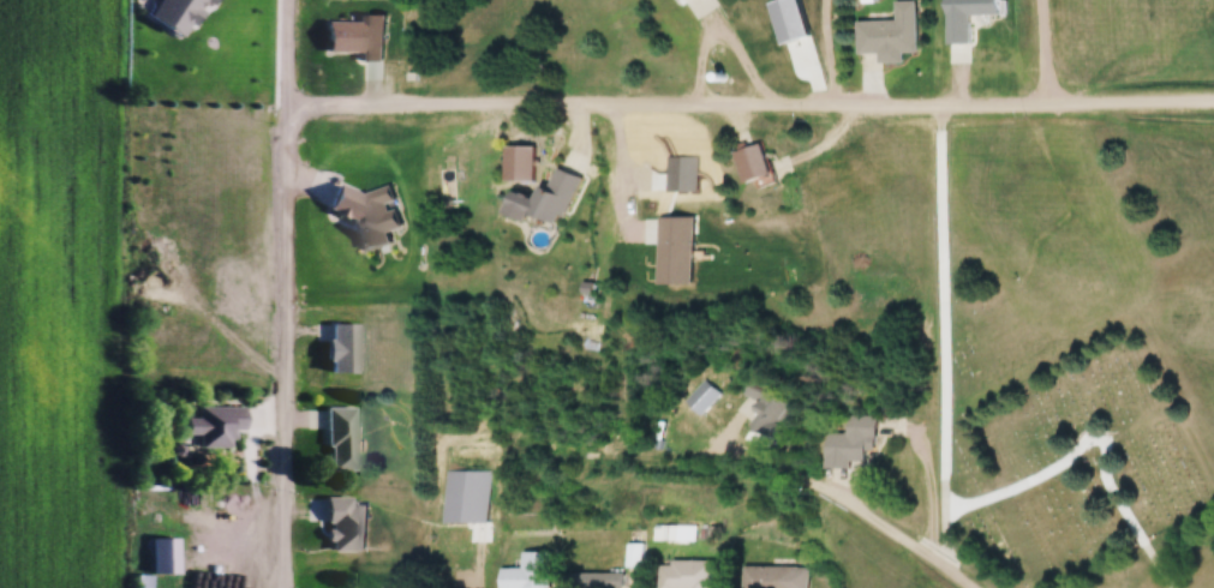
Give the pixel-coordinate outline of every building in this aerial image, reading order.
[(917,0),(896,0),(896,20),(857,20),(857,52),(878,52),(878,62),(903,62),(903,51),(918,51),(917,0)] [(382,61),(382,14),(357,14),(357,20),(325,20),(325,50),(358,50),(358,61),(382,61)] [(774,180),(762,141),(736,148),(746,184),(763,179),(764,183),(774,180)] [(582,176),(559,166),(550,188),(542,185),(530,211),(561,224),(582,176)] [(357,322),(327,322),(327,372),(357,372),(357,322)] [(754,389),(740,422),(779,439),(793,405),(754,389)] [(196,446),(227,447),(227,429),(241,429),(241,404),(197,404),(197,416),(184,416),(184,433),(197,433),(196,446)] [(353,469),(353,405),(324,405),(324,469),(353,469)] [(826,432),(826,467),(850,467),(850,461),(872,461),(872,413),(844,413),(844,432),(826,432)] [(521,550),(521,567),(500,567),(500,587),(550,587),(550,550),(521,550)] [(712,559),(658,559),(658,587),(712,587),(712,559)] [(806,565),(742,565),(742,587),(806,587),(806,565)] [(619,587),(619,573),(591,573),(591,587),(619,587)]
